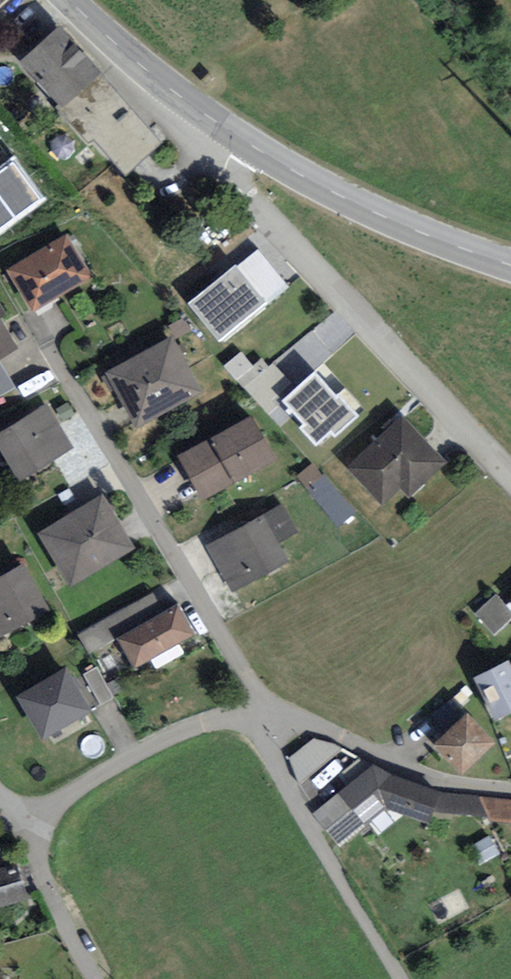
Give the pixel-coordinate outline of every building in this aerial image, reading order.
[(61,109),(102,73),(59,26),(19,63),(61,109)] [(102,73),(61,109),(125,176),(161,143),(102,73)] [(47,201),(15,158),(0,168),(0,235),(47,201)] [(8,270),(32,312),(91,277),(67,236),(8,270)] [(290,287),(258,249),(237,266),(266,302),(268,305),(290,287)] [(237,266),(235,265),(189,303),(220,340),(266,302),(237,266)] [(18,349),(1,319),(5,317),(0,307),(0,359),(18,349)] [(172,335),(106,371),(137,428),(203,391),(172,335)] [(335,438),(359,417),(339,395),(336,398),(315,374),(283,402),(304,424),(299,428),(316,447),(331,434),(335,438)] [(19,482),(74,448),(47,405),(0,431),(0,450),(19,482)] [(408,500),(447,462),(400,413),(343,467),(383,508),(400,492),(408,500)] [(177,455),(202,501),(277,460),(251,414),(177,455)] [(339,526),(355,513),(324,475),(322,477),(312,466),(298,477),(339,526)] [(102,494),(38,533),(70,587),(134,548),(102,494)] [(207,544),(233,592),(289,562),(278,542),(297,532),(282,504),(207,544)] [(50,610),(23,563),(0,575),(0,637),(50,610)] [(166,612),(155,592),(78,636),(89,655),(118,639),(166,612)] [(510,620),(510,611),(496,595),(475,615),(494,636),(510,620)] [(118,639),(134,668),(193,635),(176,605),(166,612),(118,639)] [(510,666),(508,661),(475,678),(497,721),(510,714),(510,666)] [(93,712),(66,667),(16,697),(43,742),(93,712)] [(97,668),(85,675),(101,704),(113,697),(97,668)] [(497,743),(467,712),(432,746),(462,777),(497,743)] [(300,784),(342,749),(315,739),(289,760),(300,784)] [(432,811),(438,792),(392,774),(373,765),(358,759),(341,774),(351,783),(312,815),(340,848),(386,809),(429,824),(432,811)] [(510,822),(510,800),(438,792),(432,811),(488,816),(491,821),(510,822)] [(501,855),(490,836),(468,848),(479,867),(501,855)] [(12,863),(0,867),(0,905),(25,896),(12,863)]
